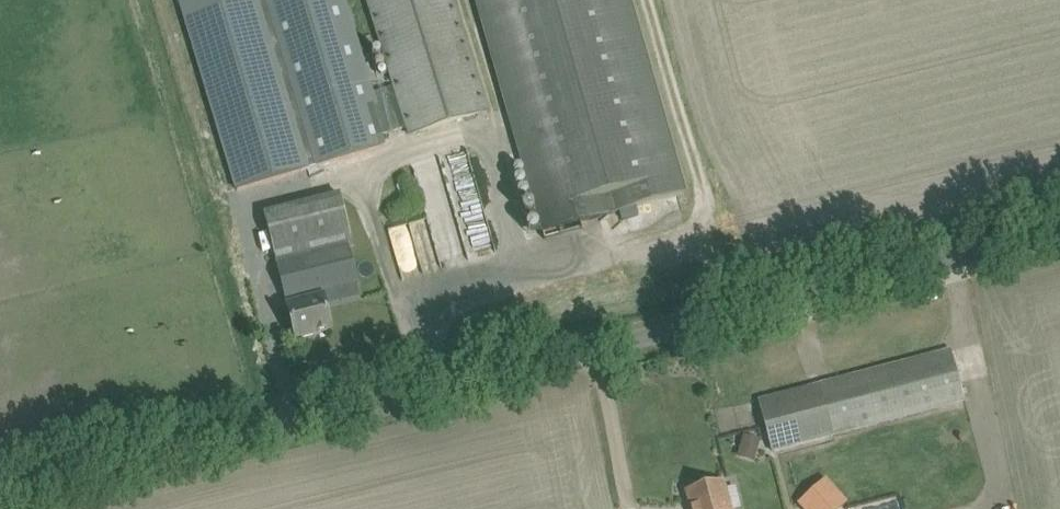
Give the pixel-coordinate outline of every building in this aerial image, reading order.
[(240,191),(385,147),(382,135),(406,128),(393,88),(370,95),(341,0),(183,0),(240,191)] [(481,89),(453,0),(366,0),(393,88),(406,128),(407,128),(409,134),(487,110),(481,89)] [(543,233),(687,191),(632,0),(476,0),(543,233)] [(387,227),(401,276),(424,270),(421,259),(438,254),(427,216),(387,227)] [(323,297),(312,257),(322,255),(317,236),(273,247),(278,266),(297,261),(307,301),(287,306),(296,339),(332,330),(323,297)] [(759,401),(773,452),(965,403),(952,351),(759,401)] [(755,457),(763,440),(750,434),(742,451),(755,457)] [(793,508),(920,508),(1011,486),(1000,446),(791,500),(793,508)] [(691,508),(731,508),(724,482),(686,492),(691,508)]
